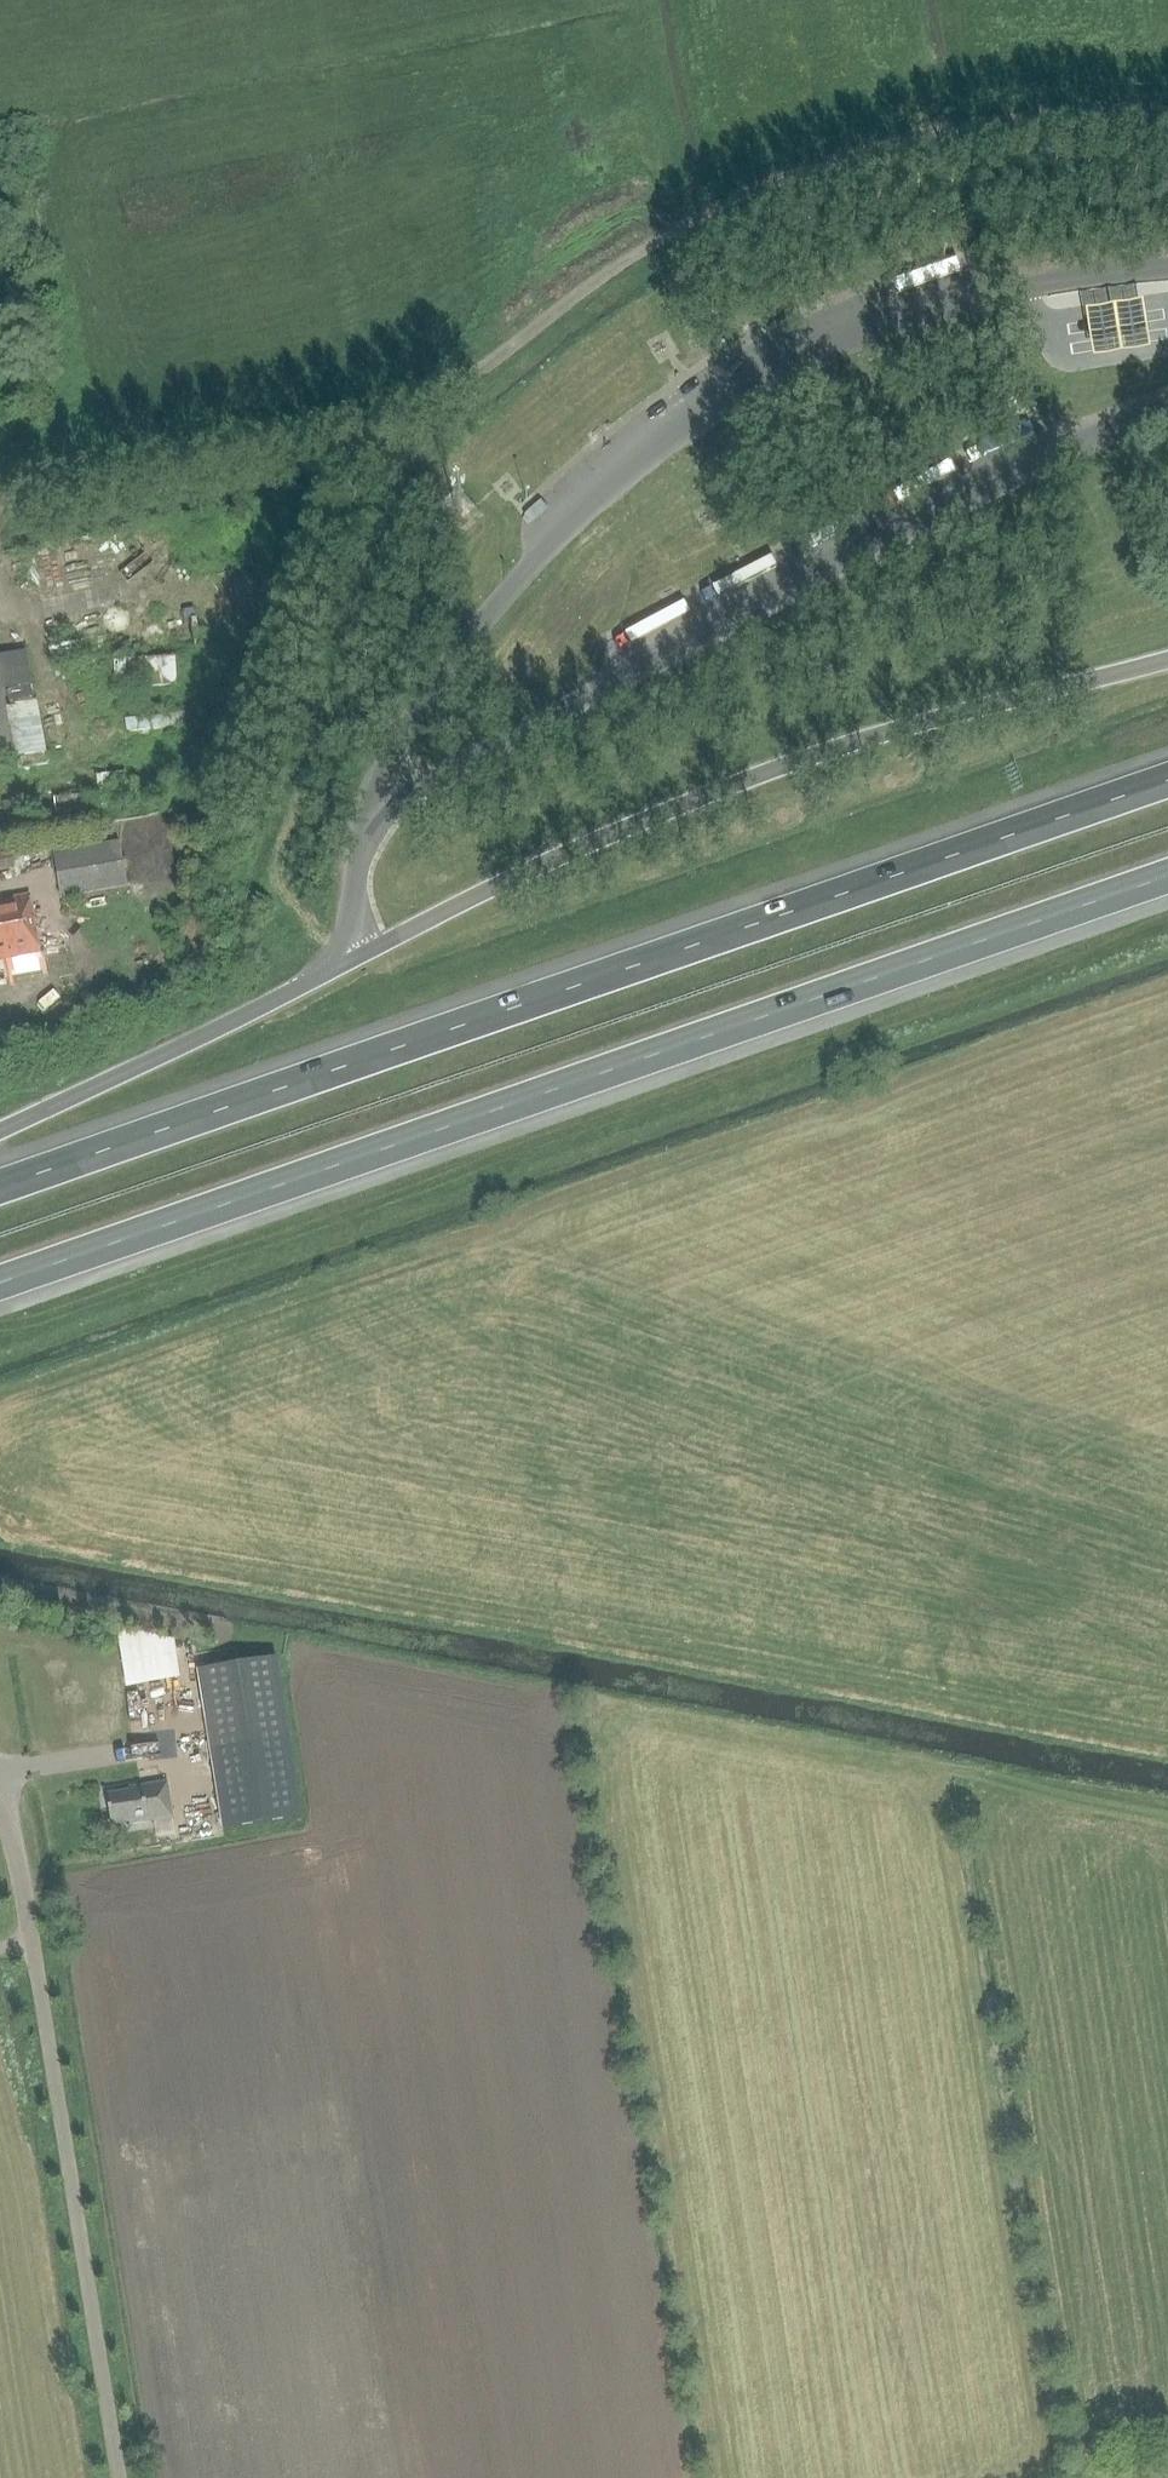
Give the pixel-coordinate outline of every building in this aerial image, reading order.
[(1144,301),(1086,309),(1094,358),(1151,349),(1144,301)] [(797,545),(737,574),(743,585),(802,556),(797,545)] [(39,716),(36,699),(32,700),(29,686),(31,685),(25,651),(0,655),(0,760),(45,752),(39,716)] [(121,686),(184,683),(183,654),(120,657),(121,686)] [(15,868),(9,839),(0,841),(0,871),(15,868)] [(62,898),(128,887),(120,841),(54,853),(62,898)] [(38,953),(28,896),(0,901),(0,959),(38,953)] [(11,981),(8,959),(0,960),(0,982),(11,981)] [(164,1661),(178,1659),(174,1630),(160,1632),(164,1661)] [(119,1639),(123,1668),(137,1666),(132,1637),(119,1639)] [(199,1822),(276,1810),(251,1657),(174,1669),(184,1726),(208,1722),(214,1760),(190,1764),(199,1822)] [(129,1823),(172,1816),(167,1781),(129,1787),(129,1790),(106,1793),(111,1823),(129,1820),(129,1823)]
